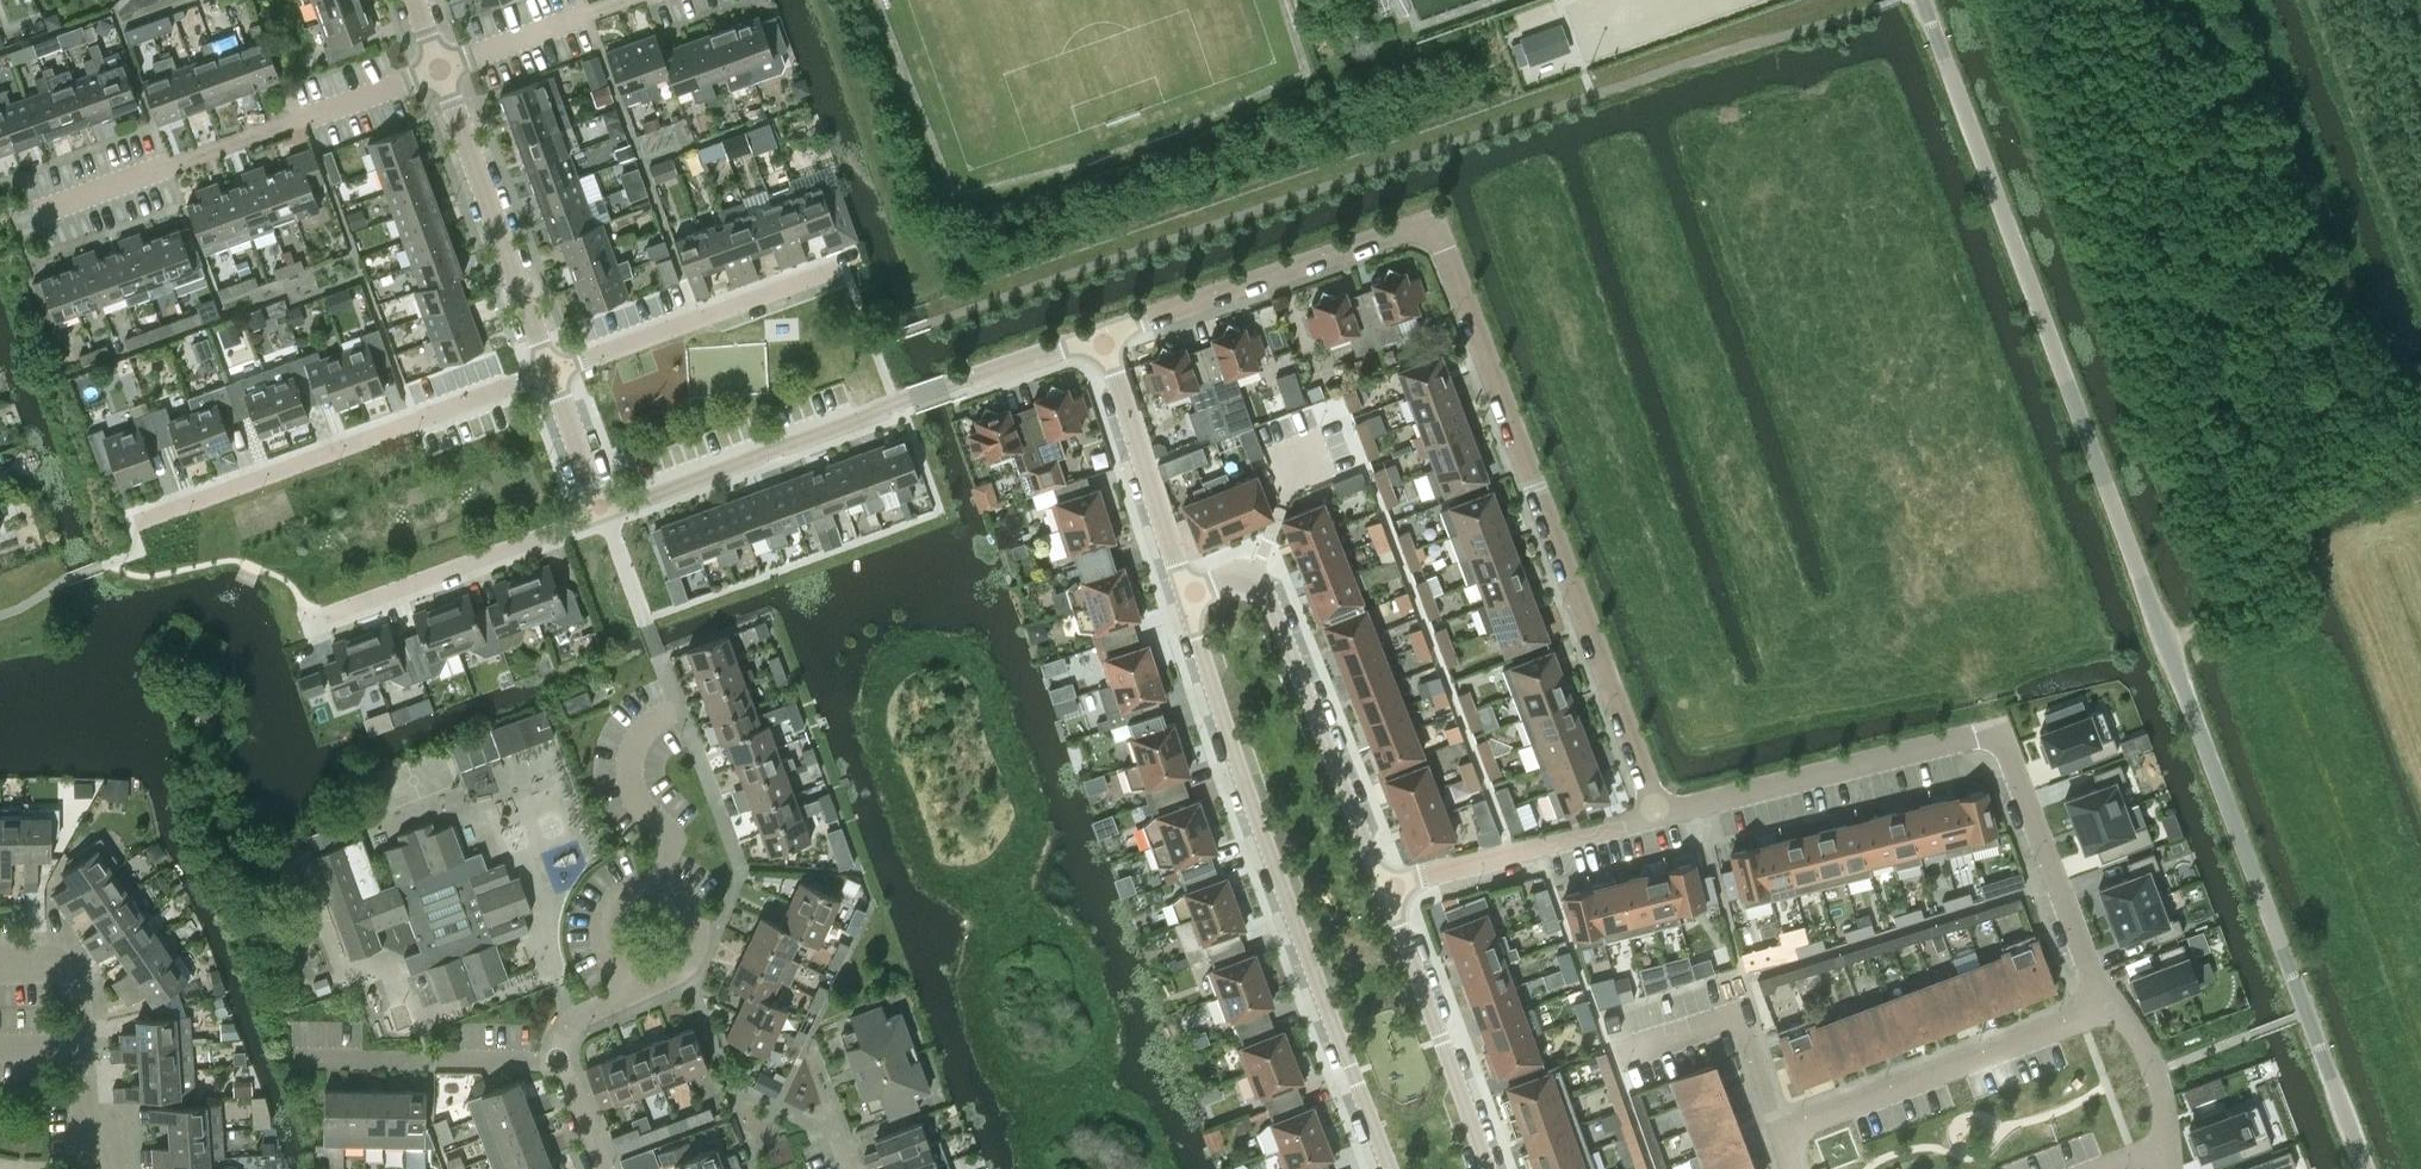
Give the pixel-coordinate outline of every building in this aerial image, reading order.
[(365,5),(364,0),(313,0),(321,21),(365,5)] [(374,29),(365,5),(321,21),(329,44),(324,46),(329,61),(357,51),(352,37),(374,29)] [(183,10),(174,14),(176,20),(185,17),(183,10)] [(57,13),(44,18),(48,31),(62,26),(57,13)] [(149,22),(148,22),(153,36),(173,29),(168,15),(149,22)] [(760,16),(734,25),(754,81),(781,70),(785,65),(779,48),(782,47),(771,17),(761,20),(760,16)] [(130,44),(153,36),(148,22),(125,31),(130,44)] [(240,46),(255,88),(280,79),(265,36),(264,37),(259,23),(249,26),(254,40),(240,46)] [(82,25),(65,31),(70,43),(86,37),(82,25)] [(754,81),(734,25),(710,34),(724,73),(730,90),(754,81)] [(1568,50),(1559,25),(1518,40),(1527,65),(1568,50)] [(207,29),(197,33),(201,44),(211,40),(207,29)] [(662,52),(663,51),(656,33),(631,42),(651,98),(661,94),(655,78),(668,73),(669,73),(662,52)] [(724,73),(710,34),(686,43),(706,98),(716,95),(710,79),(724,73)] [(231,97),(255,88),(240,46),(225,51),(220,37),(211,40),(231,97)] [(207,105),(231,97),(211,40),(201,44),(206,58),(191,63),(207,105)] [(89,45),(93,57),(113,113),(138,104),(118,49),(103,55),(98,42),(89,45)] [(651,98),(631,42),(606,51),(626,104),(641,99),(642,101),(651,98)] [(669,73),(668,73),(675,91),(691,85),(697,102),(706,98),(686,43),(663,51),(662,52),(669,73)] [(183,114),(207,105),(191,63),(177,68),(172,54),(162,58),(183,114)] [(89,122),(113,113),(93,57),(83,60),(89,74),(74,80),(89,122)] [(158,123),(183,114),(162,58),(153,61),(158,75),(142,81),(158,123)] [(65,131),(89,122),(74,80),(69,66),(44,75),(65,131)] [(601,69),(586,75),(591,88),(606,83),(601,69)] [(41,139),(65,131),(44,75),(35,78),(40,92),(25,97),(41,139)] [(562,100),(553,75),(499,95),(508,120),(562,100)] [(596,105),(612,100),(607,84),(590,90),(596,105)] [(41,139),(25,97),(11,103),(6,89),(0,91),(0,103),(16,148),(41,139)] [(571,125),(562,100),(508,120),(517,144),(571,125)] [(16,148),(0,103),(0,154),(16,148)] [(748,110),(751,120),(766,115),(762,105),(748,110)] [(616,108),(602,114),(610,138),(624,132),(616,108)] [(642,122),(646,132),(661,126),(657,116),(642,122)] [(571,125),(517,144),(526,168),(569,152),(580,148),(571,125)] [(377,167),(419,152),(410,127),(368,142),(377,167)] [(721,140),(714,143),(719,157),(726,154),(721,140)] [(614,149),(619,161),(634,155),(630,143),(629,143),(614,149)] [(294,209),(293,210),(295,217),(320,208),(311,185),(324,180),(312,147),(287,156),(291,166),(279,170),(294,209)] [(386,191),(428,176),(419,152),(377,167),(386,191)] [(578,176),(569,152),(526,168),(535,192),(578,176)] [(658,162),(649,166),(655,182),(664,179),(658,162)] [(294,209),(279,170),(267,174),(264,165),(253,169),(271,218),(293,210),(294,209)] [(620,174),(625,187),(643,180),(638,167),(620,174)] [(274,228),(271,218),(253,169),(242,173),(245,182),(233,187),(251,236),(274,228)] [(395,215),(437,200),(428,176),(386,191),(395,215)] [(578,176),(535,192),(544,216),(586,201),(578,176)] [(643,180),(625,187),(629,200),(647,193),(643,180)] [(228,244),(251,236),(233,187),(221,191),(218,182),(207,185),(228,244)] [(792,184),(768,193),(773,207),(793,262),(807,256),(800,238),(810,234),(796,195),(792,184)] [(205,253),(228,244),(207,185),(196,189),(200,199),(187,203),(205,253)] [(821,186),(796,195),(810,234),(821,230),(828,249),(857,238),(845,204),(840,206),(837,196),(836,196),(835,191),(832,189),(829,188),(823,191),(821,186)] [(404,240),(446,224),(437,200),(395,215),(404,240)] [(595,225),(586,201),(544,216),(553,241),(560,238),(595,225)] [(762,252),(744,202),(720,211),(744,279),(758,274),(751,256),(762,252)] [(780,266),(793,262),(773,207),(765,210),(763,206),(748,212),(745,202),(744,202),(762,252),(773,248),(780,266)] [(362,208),(347,213),(352,228),(367,223),(362,208)] [(731,284),(744,279),(720,211),(719,211),(724,225),(716,228),(715,224),(699,230),(713,269),(724,265),(731,284)] [(595,225),(560,238),(569,262),(611,247),(602,223),(595,225)] [(412,264),(454,249),(446,224),(404,240),(412,264)] [(155,237),(170,277),(173,286),(205,275),(187,226),(155,237)] [(713,269),(699,230),(674,239),(696,297),(709,292),(702,273),(713,269)] [(147,285),(170,277),(155,237),(144,242),(140,232),(129,236),(147,285)] [(151,294),(147,285),(129,236),(118,240),(122,250),(110,254),(124,293),(128,303),(151,294)] [(651,259),(669,253),(664,239),(646,246),(651,259)] [(616,262),(611,247),(569,262),(577,286),(631,266),(627,257),(616,262)] [(101,302),(124,293),(110,254),(98,258),(95,249),(84,253),(101,302)] [(457,275),(457,276),(464,273),(454,249),(412,264),(421,287),(421,288),(457,275)] [(79,310),(101,302),(84,253),(73,257),(76,266),(64,271),(79,310)] [(665,287),(680,281),(670,256),(656,262),(665,287)] [(287,263),(291,273),(304,268),(301,258),(287,263)] [(277,278),(291,273),(287,263),(274,268),(277,278)] [(633,274),(631,266),(577,286),(587,311),(629,296),(622,278),(633,274)] [(1361,297),(1379,346),(1402,338),(1395,318),(1418,310),(1418,308),(1417,309),(1414,301),(1424,297),(1417,277),(1407,281),(1404,272),(1405,272),(1405,270),(1399,272),(1388,267),(1383,278),(1370,282),(1371,284),(1372,283),(1375,292),(1361,297)] [(55,319),(79,310),(64,271),(33,282),(47,320),(54,317),(55,319)] [(242,280),(245,290),(259,285),(255,275),(242,280)] [(421,288),(421,287),(414,290),(423,315),(465,299),(457,276),(457,275),(421,288)] [(222,298),(245,290),(242,280),(218,288),(222,298)] [(1355,354),(1379,346),(1361,297),(1347,302),(1344,293),(1346,292),(1345,291),(1333,295),(1322,290),(1317,301),(1311,303),(1311,304),(1313,304),(1316,312),(1305,316),(1312,335),(1323,332),(1326,340),(1324,341),(1325,342),(1348,334),(1355,354)] [(332,294),(325,296),(331,313),(338,310),(332,294)] [(432,339),(474,324),(465,299),(423,315),(432,339)] [(299,306),(286,311),(291,327),(305,322),(299,306)] [(260,308),(245,314),(251,331),(267,325),(260,308)] [(184,316),(188,326),(201,321),(198,311),(184,316)] [(161,325),(165,334),(188,326),(184,316),(161,325)] [(1229,434),(1238,431),(1252,425),(1234,374),(1258,365),(1258,364),(1256,364),(1253,356),(1263,352),(1256,333),(1246,336),(1243,328),(1245,327),(1244,326),(1238,328),(1228,323),(1222,333),(1210,338),(1210,339),(1212,339),(1215,348),(1201,352),(1229,434)] [(483,349),(474,324),(432,339),(441,364),(483,349)] [(235,326),(219,331),(225,349),(241,343),(235,326)] [(155,338),(152,328),(138,333),(142,343),(155,338)] [(345,356),(360,398),(384,389),(376,368),(391,362),(378,328),(362,334),(365,342),(342,350),(344,356),(345,356)] [(128,348),(142,343),(138,333),(125,338),(128,348)] [(207,337),(191,343),(197,360),(214,354),(207,337)] [(93,350),(96,359),(110,355),(106,345),(93,350)] [(1210,442),(1229,434),(1201,352),(1187,357),(1184,348),(1185,348),(1185,346),(1172,350),(1162,345),(1157,356),(1150,358),(1151,359),(1152,359),(1155,367),(1145,371),(1152,391),(1162,387),(1165,396),(1164,396),(1164,398),(1188,390),(1195,410),(1204,407),(1210,424),(1207,433),(1210,442)] [(1392,348),(1381,352),(1385,364),(1396,360),(1392,348)] [(83,364),(96,359),(93,350),(79,354),(83,364)] [(337,406),(360,398),(345,356),(344,356),(323,364),(318,350),(302,356),(314,390),(329,385),(337,406)] [(1408,395),(1448,380),(1438,355),(1399,370),(1408,395)] [(264,369),(284,425),(308,417),(297,389),(311,384),(314,390),(302,356),(264,369)] [(261,434),(284,425),(264,369),(226,383),(238,418),(239,418),(236,411),(250,406),(261,434)] [(1294,369),(1276,375),(1286,407),(1305,400),(1294,369)] [(1457,404),(1448,380),(1408,395),(1417,419),(1457,404)] [(188,397),(193,411),(208,453),(232,445),(224,423),(238,418),(226,383),(188,397)] [(1038,408),(1024,413),(1050,487),(1052,486),(1064,482),(1056,458),(1065,455),(1058,434),(1082,426),(1081,425),(1080,425),(1077,417),(1087,413),(1080,393),(1070,397),(1067,388),(1068,388),(1068,387),(1062,389),(1051,383),(1046,394),(1033,398),(1034,400),(1035,399),(1038,408)] [(1320,384),(1307,389),(1312,401),(1324,397),(1320,384)] [(1362,406),(1355,388),(1343,392),(1350,410),(1362,406)] [(1457,404),(1417,419),(1424,435),(1412,439),(1415,447),(1466,428),(1457,404)] [(184,462),(208,453),(193,411),(170,419),(165,405),(150,411),(162,446),(177,440),(184,462)] [(1027,495),(1050,487),(1024,413),(1011,418),(1007,409),(1009,409),(1008,407),(996,411),(985,406),(980,417),(974,419),(974,420),(976,420),(979,428),(968,432),(975,452),(986,448),(989,457),(987,457),(988,459),(1011,450),(1027,495)] [(148,451),(162,446),(150,411),(134,417),(137,425),(105,437),(102,428),(88,433),(101,469),(114,464),(122,485),(155,472),(148,451)] [(1361,440),(1373,435),(1366,417),(1355,422),(1361,440)] [(1252,425),(1238,431),(1249,459),(1264,453),(1252,425)] [(1466,428),(1415,447),(1419,459),(1431,455),(1436,467),(1475,452),(1466,428)] [(1380,453),(1373,435),(1361,440),(1368,458),(1380,453)] [(904,436),(879,445),(899,501),(899,500),(905,498),(912,496),(906,480),(909,479),(918,476),(904,436)] [(1158,442),(1151,445),(1153,450),(1155,456),(1167,452),(1165,445),(1158,442)] [(899,501),(879,445),(855,454),(875,509),(884,506),(899,501)] [(1189,450),(1195,464),(1207,460),(1201,445),(1189,450)] [(1167,475),(1195,464),(1189,450),(1161,461),(1167,475)] [(1436,467),(1425,471),(1434,496),(1484,477),(1475,452),(1436,467)] [(855,454),(831,463),(845,502),(859,497),(865,513),(875,509),(855,454)] [(845,502),(831,463),(806,472),(827,527),(835,524),(830,508),(845,502)] [(1380,488),(1391,484),(1385,465),(1373,470),(1380,488)] [(1228,481),(1230,486),(1231,486),(1247,525),(1271,515),(1271,514),(1254,470),(1228,481)] [(1338,496),(1366,485),(1360,471),(1332,482),(1338,496)] [(817,531),(827,527),(806,472),(782,480),(796,520),(811,514),(817,531)] [(1086,475),(1064,482),(1052,486),(1056,501),(1051,502),(1059,528),(1110,511),(1104,512),(1096,488),(1091,490),(1086,475)] [(796,520),(782,480),(758,489),(778,544),(787,541),(782,525),(796,520)] [(988,484),(977,488),(984,509),(996,505),(988,484)] [(1398,501),(1391,484),(1380,488),(1386,506),(1398,501)] [(1223,534),(1247,525),(1231,486),(1230,486),(1207,495),(1223,534)] [(769,548),(778,544),(758,489),(734,498),(748,537),(763,532),(769,548)] [(1451,508),(1440,512),(1448,535),(1499,515),(1490,491),(1450,505),(1451,508)] [(1226,539),(1223,534),(1207,495),(1183,505),(1200,549),(1226,539)] [(748,537),(734,498),(710,507),(730,563),(739,559),(733,543),(748,537)] [(905,498),(899,500),(906,518),(912,517),(905,498)] [(1331,527),(1332,528),(1337,526),(1327,500),(1284,517),(1283,517),(1282,518),(1292,543),(1331,527)] [(720,566),(730,563),(710,507),(685,516),(700,555),(714,550),(720,566)] [(1118,537),(1110,511),(1059,528),(1067,553),(1073,551),(1077,565),(1111,554),(1107,540),(1118,537)] [(1499,515),(1448,535),(1457,559),(1508,540),(1499,515)] [(700,555),(685,516),(660,525),(680,580),(690,577),(684,560),(700,555)] [(1367,525),(1372,538),(1384,533),(1379,520),(1367,525)] [(835,524),(827,527),(833,545),(842,542),(835,524)] [(1341,551),(1332,528),(1331,527),(1292,543),(1302,567),(1341,551)] [(1403,552),(1415,547),(1408,529),(1396,534),(1403,552)] [(1384,533),(1372,538),(1377,552),(1390,547),(1384,533)] [(1508,540),(1457,559),(1467,583),(1478,578),(1517,564),(1508,540)] [(1422,565),(1415,547),(1403,552),(1410,569),(1422,565)] [(1311,590),(1350,575),(1341,551),(1302,567),(1311,590)] [(1115,568),(1111,554),(1077,565),(1081,579),(1076,580),(1066,589),(1073,609),(1135,589),(1127,564),(1115,568)] [(1386,576),(1399,571),(1394,557),(1381,562),(1386,576)] [(539,570),(522,576),(538,621),(551,616),(552,619),(566,626),(584,619),(572,588),(559,593),(548,563),(538,567),(539,570)] [(1487,603),(1526,588),(1517,564),(1478,578),(1487,603)] [(1311,590),(1306,592),(1319,626),(1325,624),(1364,608),(1350,575),(1311,590)] [(538,621),(522,576),(508,581),(507,579),(494,583),(505,613),(491,617),(503,649),(520,642),(527,628),(526,625),(538,621)] [(1422,600),(1433,595),(1427,578),(1415,582),(1422,600)] [(1535,612),(1526,588),(1487,603),(1476,607),(1485,631),(1496,627),(1535,612)] [(1143,615),(1135,589),(1073,609),(1079,629),(1092,631),(1097,629),(1102,643),(1136,632),(1132,618),(1143,615)] [(1399,610),(1412,605),(1406,592),(1394,596),(1399,610)] [(485,655),(503,649),(491,617),(478,622),(467,593),(455,597),(456,600),(441,605),(457,650),(470,646),(471,648),(485,655)] [(1440,614),(1433,595),(1422,600),(1428,618),(1440,614)] [(457,650),(441,605),(427,611),(426,608),(413,612),(424,642),(411,647),(422,678),(440,672),(446,657),(445,654),(457,650)] [(1373,633),(1364,608),(1325,624),(1334,648),(1373,633)] [(1545,637),(1535,612),(1496,627),(1506,651),(1545,637)] [(770,632),(765,619),(755,623),(759,636),(770,632)] [(405,685),(422,678),(411,647),(397,652),(387,622),(374,627),(375,629),(361,635),(377,679),(389,675),(390,678),(405,685)] [(1440,648),(1452,643),(1445,626),(1433,630),(1440,648)] [(1407,632),(1413,645),(1425,640),(1420,627),(1407,632)] [(595,629),(581,634),(587,649),(600,644),(595,629)] [(1109,684),(1160,667),(1152,642),(1140,646),(1136,632),(1102,643),(1106,656),(1101,658),(1109,684)] [(1344,672),(1383,657),(1373,633),(1334,648),(1344,672)] [(365,684),(377,679),(361,635),(346,640),(345,637),(333,642),(344,671),(330,676),(342,707),(359,701),(366,687),(365,684)] [(696,673),(736,658),(727,635),(687,649),(696,673)] [(1425,640),(1413,645),(1418,659),(1430,654),(1425,640)] [(1459,662),(1452,643),(1440,648),(1447,666),(1459,662)] [(1520,690),(1559,675),(1550,650),(1511,665),(1520,690)] [(772,671),(783,666),(778,654),(768,658),(772,671)] [(1392,681),(1383,657),(1344,672),(1353,696),(1392,681)] [(741,671),(736,658),(696,673),(704,696),(755,677),(751,667),(741,671)] [(788,679),(783,666),(772,671),(777,683),(788,679)] [(1168,693),(1160,667),(1109,684),(1098,687),(1110,726),(1127,721),(1161,710),(1156,696),(1168,693)] [(318,670),(299,677),(306,695),(324,688),(318,670)] [(1431,693),(1443,688),(1438,675),(1426,680),(1431,693)] [(1520,690),(1512,693),(1521,717),(1569,699),(1559,675),(1520,690)] [(755,677),(704,696),(712,719),(753,704),(745,681),(755,677)] [(1363,720),(1402,705),(1392,681),(1353,696),(1363,720)] [(1443,688),(1431,693),(1436,707),(1448,702),(1443,688)] [(1464,711),(1476,707),(1469,689),(1457,693),(1464,711)] [(568,712),(592,703),(587,690),(563,699),(568,712)] [(1569,699),(1521,717),(1530,742),(1578,723),(1569,699)] [(789,715),(799,712),(795,700),(785,703),(789,715)] [(761,725),(753,704),(712,719),(721,741),(768,724),(767,723),(761,725)] [(1411,729),(1402,705),(1363,720),(1372,744),(1411,729)] [(1483,725),(1476,707),(1464,711),(1471,730),(1483,725)] [(2042,742),(2039,743),(2045,760),(2049,758),(2050,761),(2055,759),(2085,747),(2090,761),(2117,751),(2101,708),(2038,732),(2042,742)] [(519,756),(553,743),(540,710),(506,723),(519,756)] [(1161,710),(1127,721),(1131,734),(1126,736),(1134,762),(1185,745),(1176,720),(1165,724),(1161,710)] [(803,725),(799,712),(789,715),(793,728),(803,725)] [(1449,742),(1462,737),(1456,723),(1444,728),(1449,742)] [(1587,748),(1578,723),(1530,742),(1539,766),(1547,762),(1587,748)] [(768,724),(721,741),(721,743),(728,740),(729,745),(725,747),(731,763),(735,761),(736,762),(776,747),(768,724)] [(1421,754),(1411,729),(1372,744),(1382,769),(1421,754)] [(488,730),(448,743),(456,771),(497,757),(488,730)] [(2133,735),(2120,740),(2126,755),(2139,750),(2133,735)] [(1483,759),(1494,755),(1487,737),(1476,742),(1483,759)] [(807,761),(816,758),(812,745),(802,748),(807,761)] [(1152,799),(1186,788),(1181,774),(1187,772),(1179,748),(1185,746),(1185,745),(1134,762),(1122,765),(1128,788),(1142,787),(1147,785),(1152,799)] [(785,770),(776,747),(736,762),(744,785),(785,770)] [(1547,762),(1556,786),(1557,786),(1596,771),(1587,748),(1547,762)] [(1501,773),(1494,755),(1483,759),(1489,777),(1501,773)] [(821,770),(816,758),(807,761),(811,774),(821,770)] [(1462,777),(1475,773),(1470,759),(1457,764),(1462,777)] [(1390,805),(1395,803),(1434,788),(1425,763),(1380,780),(1390,805)] [(2123,807),(2113,780),(2124,776),(2119,763),(2092,773),(2097,786),(2064,799),(2074,825),(2123,807)] [(793,792),(785,770),(744,785),(753,808),(793,792)] [(1557,786),(1556,786),(1546,790),(1555,815),(1566,811),(1569,819),(1587,813),(1584,805),(1605,796),(1596,771),(1557,786)] [(1480,786),(1475,773),(1462,777),(1468,791),(1480,786)] [(86,778),(79,790),(91,797),(98,785),(86,778)] [(107,799),(107,801),(128,802),(129,779),(108,778),(108,782),(107,799)] [(1493,789),(1498,804),(1512,799),(1506,784),(1493,789)] [(1190,802),(1186,788),(1152,799),(1140,803),(1144,813),(1155,809),(1157,814),(1151,817),(1143,826),(1149,845),(1205,824),(1196,799),(1190,802)] [(1395,803),(1403,826),(1404,827),(1443,812),(1434,788),(1395,803)] [(1969,795),(1957,798),(1970,849),(1997,842),(1984,791),(1982,791),(1982,790),(1969,793),(1969,795)] [(823,806),(833,803),(829,791),(819,794),(823,806)] [(798,806),(793,792),(753,808),(761,830),(811,812),(807,802),(798,806)] [(1481,830),(1495,825),(1484,797),(1470,802),(1481,830)] [(1932,802),(1942,844),(1945,855),(1970,849),(1957,798),(1947,800),(1947,799),(1932,802)] [(1512,799),(1498,804),(1509,833),(1523,828),(1512,799)] [(1919,807),(1907,810),(1917,850),(1942,844),(1932,802),(1919,806),(1919,807)] [(837,815),(833,803),(823,806),(828,819),(837,815)] [(0,807),(0,881),(11,880),(10,859),(24,859),(25,859),(24,816),(24,810),(23,807),(0,807)] [(60,807),(23,807),(24,810),(24,816),(25,859),(24,859),(24,880),(37,880),(37,859),(51,858),(51,836),(60,835),(60,807)] [(2133,831),(2123,807),(2074,825),(2083,850),(2095,846),(2101,861),(2152,842),(2146,826),(2133,831)] [(1882,815),(1892,856),(1895,868),(1920,861),(1917,850),(1907,810),(1897,813),(1896,811),(1882,815)] [(811,812),(761,830),(770,854),(810,839),(802,816),(811,812)] [(1452,837),(1443,812),(1404,827),(1403,826),(1398,828),(1408,853),(1421,848),(1425,857),(1453,846),(1450,838),(1452,837)] [(1869,819),(1858,822),(1868,862),(1892,856),(1882,815),(1869,818),(1869,819)] [(435,829),(432,821),(397,834),(401,842),(384,848),(396,882),(381,888),(362,837),(311,856),(349,958),(383,946),(377,929),(409,917),(421,949),(404,955),(411,973),(428,967),(440,1000),(457,994),(460,1003),(495,990),(492,981),(509,975),(496,942),(530,929),(524,912),(532,909),(519,874),(511,877),(504,861),(488,867),(481,850),(465,856),(452,823),(435,829)] [(1846,824),(1832,827),(1845,880),(1871,874),(1868,862),(1858,822),(1846,825),(1846,824)] [(1214,849),(1205,824),(1149,845),(1158,865),(1170,866),(1175,864),(1177,868),(1180,877),(1213,865),(1208,851),(1214,849)] [(330,825),(308,834),(313,848),(335,840),(330,825)] [(2179,825),(2164,830),(2168,839),(2182,834),(2179,825)] [(1819,832),(1807,835),(1820,886),(1845,880),(1832,827),(1819,831),(1819,832)] [(1799,836),(1782,840),(1795,892),(1820,886),(1807,835),(1799,837),(1799,836)] [(75,853),(80,860),(63,871),(71,884),(53,896),(60,906),(117,867),(119,865),(99,836),(75,853)] [(1769,844),(1757,847),(1770,899),(1795,892),(1782,840),(1769,843),(1769,844)] [(1733,867),(1719,870),(1726,897),(1740,894),(1743,905),(1770,899),(1757,847),(1747,850),(1746,849),(1732,852),(1733,853),(1730,854),(1733,867)] [(849,850),(835,855),(839,868),(854,863),(849,850)] [(2157,896),(2148,869),(2159,865),(2154,850),(2127,860),(2132,875),(2098,887),(2108,914),(2142,902),(2157,896)] [(1677,867),(1666,870),(1676,912),(1717,902),(1710,873),(1696,876),(1693,863),(1690,864),(1690,863),(1677,866),(1677,867)] [(1218,878),(1213,865),(1180,877),(1185,891),(1180,893),(1170,902),(1178,921),(1189,918),(1234,901),(1224,876),(1218,878)] [(119,870),(117,867),(60,906),(67,917),(86,905),(93,916),(127,892),(114,873),(119,870)] [(1177,868),(1163,873),(1167,882),(1180,877),(1177,868)] [(1654,872),(1641,875),(1654,929),(1679,923),(1676,912),(1666,870),(1654,873),(1654,872)] [(1627,880),(1616,883),(1629,935),(1654,929),(1641,875),(1627,878),(1627,880)] [(0,881),(0,894),(10,894),(11,880),(0,881)] [(37,880),(24,880),(24,889),(37,889),(37,880)] [(790,903),(829,921),(840,899),(801,880),(790,903)] [(1602,886),(1591,889),(1604,941),(1629,935),(1616,883),(1616,881),(1602,885),(1602,886)] [(1979,884),(1983,898),(1994,895),(1989,881),(1979,884)] [(1541,920),(1555,915),(1545,887),(1531,892),(1541,920)] [(1566,895),(1564,896),(1577,948),(1604,941),(1591,889),(1579,892),(1579,890),(1566,894),(1566,895)] [(1970,891),(1956,896),(1959,906),(1973,902),(1970,891)] [(140,911),(127,892),(93,916),(101,927),(83,939),(90,950),(147,911),(145,908),(140,911)] [(1454,953),(1453,952),(1493,938),(1484,915),(1489,914),(1482,896),(1483,896),(1483,894),(1443,909),(1443,910),(1444,910),(1450,926),(1439,930),(1448,955),(1454,953)] [(2173,921),(2163,894),(2157,896),(2142,902),(2108,914),(2117,941),(2151,929),(2156,942),(2182,933),(2183,933),(2178,919),(2173,921)] [(1956,896),(1942,900),(1945,910),(1959,906),(1956,896)] [(2020,898),(2005,902),(2008,912),(2023,907),(2020,898)] [(1203,941),(1208,954),(1242,942),(1237,928),(1243,926),(1234,901),(1189,918),(1198,943),(1203,941)] [(2005,902),(1988,907),(1991,917),(2008,912),(2005,902)] [(818,944),(829,921),(790,903),(779,925),(800,935),(818,944)] [(860,922),(865,911),(856,907),(850,918),(860,922)] [(1920,907),(1906,911),(1910,921),(1923,917),(1920,907)] [(1988,907),(1964,915),(1967,925),(1991,917),(1988,907)] [(149,914),(147,911),(90,950),(98,961),(116,949),(123,960),(157,937),(144,918),(149,914)] [(1906,911),(1892,916),(1895,926),(1910,921),(1906,911)] [(1559,927),(1555,915),(1541,920),(1545,932),(1559,927)] [(1964,915),(1939,923),(1942,932),(1967,925),(1964,915)] [(779,925),(761,916),(750,940),(789,959),(800,935),(779,925)] [(1857,926),(1860,937),(1874,932),(1871,922),(1857,926)] [(1939,923),(1915,930),(1918,940),(1942,932),(1939,923)] [(1857,926),(1843,931),(1846,941),(1860,937),(1857,926)] [(1915,930),(1893,937),(1896,947),(1918,940),(1915,930)] [(2004,956),(2019,997),(2021,1001),(2054,988),(2033,933),(2000,945),(2004,956)] [(2202,935),(2189,940),(2194,954),(2208,949),(2202,935)] [(169,955),(157,937),(123,960),(131,971),(113,983),(120,993),(176,955),(174,951),(169,955)] [(1822,937),(1808,942),(1811,952),(1825,948),(1822,937)] [(1896,947),(1893,937),(1866,945),(1869,955),(1896,947)] [(1502,962),(1493,938),(1453,952),(1454,953),(1462,976),(1502,962)] [(789,959),(750,940),(740,960),(779,979),(789,984),(799,963),(789,959)] [(835,951),(844,956),(849,945),(840,940),(835,951)] [(1242,942),(1208,954),(1213,967),(1208,969),(1217,994),(1262,978),(1253,953),(1247,955),(1242,942)] [(1808,942),(1794,946),(1797,956),(1811,952),(1808,942)] [(2133,979),(2129,981),(2134,996),(2139,994),(2143,1006),(2197,986),(2196,985),(2189,967),(2181,943),(2158,952),(2163,965),(2132,977),(2133,979)] [(1866,945),(1840,954),(1843,963),(1869,955),(1866,945)] [(1560,968),(1573,964),(1568,950),(1555,954),(1560,968)] [(1757,950),(1741,954),(1745,971),(1762,967),(1757,950)] [(838,967),(844,956),(835,951),(829,963),(838,967)] [(1711,953),(1688,959),(1692,979),(1715,973),(1711,953)] [(1840,954),(1816,961),(1819,971),(1843,963),(1840,954)] [(179,958),(176,955),(120,993),(128,1005),(145,993),(153,1004),(186,981),(173,961),(179,958)] [(1980,965),(1995,1006),(2019,997),(2004,956),(1980,965)] [(769,1001),(779,979),(740,960),(730,982),(748,991),(769,1001)] [(1816,961),(1791,969),(1794,979),(1819,971),(1816,961)] [(1511,986),(1502,962),(1462,976),(1471,1001),(1511,986)] [(1577,977),(1573,964),(1560,968),(1565,982),(1577,977)] [(1957,974),(1971,1014),(1995,1006),(1980,965),(1957,974)] [(219,967),(208,971),(217,994),(228,990),(219,967)] [(1791,969),(1771,975),(1775,984),(1794,979),(1791,969)] [(1680,972),(1666,976),(1669,986),(1683,982),(1680,972)] [(1934,983),(1949,1023),(1971,1014),(1957,974),(1934,983)] [(1771,975),(1757,979),(1762,994),(1777,990),(1775,984),(1771,975)] [(1666,976),(1652,981),(1655,991),(1669,986),(1666,976)] [(1271,1003),(1262,978),(1217,994),(1226,1019),(1232,1017),(1237,1031),(1270,1018),(1265,1005),(1271,1003)] [(1909,992),(1925,1035),(1950,1025),(1949,1023),(1934,983),(1909,992)] [(814,995),(823,999),(828,989),(819,984),(814,995)] [(1480,1025),(1520,1010),(1511,986),(1471,1001),(1480,1025)] [(1631,987),(1617,991),(1620,1002),(1634,997),(1631,987)] [(769,1001),(748,991),(738,1013),(777,1032),(787,1009),(769,1001)] [(1617,991),(1603,996),(1606,1006),(1620,1002),(1617,991)] [(1909,992),(1884,1001),(1899,1042),(1900,1044),(1925,1035),(1909,992)] [(817,1011),(823,999),(814,995),(808,1007),(817,1011)] [(1577,1016),(1590,1012),(1585,998),(1572,1003),(1577,1016)] [(1861,1010),(1876,1051),(1899,1042),(1884,1001),(1861,1010)] [(855,1028),(841,1034),(870,1111),(884,1106),(889,1118),(920,1106),(915,1094),(930,1089),(900,1011),(887,1017),(882,1005),(851,1017),(855,1028)] [(1480,1025),(1489,1048),(1489,1049),(1528,1034),(1520,1010),(1480,1025)] [(1837,1019),(1852,1060),(1876,1051),(1861,1010),(1837,1019)] [(1595,1026),(1590,1012),(1577,1016),(1582,1030),(1595,1026)] [(766,1054),(777,1032),(738,1013),(727,1036),(766,1054)] [(1616,1013),(1602,1017),(1606,1031),(1620,1027),(1616,1013)] [(120,1048),(191,1042),(190,1016),(136,1019),(137,1034),(119,1035),(120,1048)] [(1809,1017),(1776,1030),(1797,1085),(1830,1073),(1828,1068),(1809,1017)] [(1246,1072),(1296,1052),(1296,1051),(1290,1053),(1281,1029),(1275,1032),(1270,1018),(1237,1031),(1242,1045),(1236,1047),(1246,1072)] [(1813,1028),(1828,1068),(1852,1060),(1837,1019),(1813,1028)] [(231,1020),(220,1021),(220,1038),(237,1038),(231,1020)] [(670,1035),(685,1076),(708,1067),(693,1027),(670,1035)] [(798,1028),(793,1039),(802,1043),(807,1033),(798,1028)] [(1537,1058),(1528,1034),(1489,1049),(1489,1048),(1483,1050),(1493,1075),(1507,1071),(1511,1084),(1544,1072),(1538,1057),(1537,1058)] [(662,1085),(685,1076),(670,1035),(647,1044),(662,1085)] [(802,1043),(793,1039),(788,1050),(796,1054),(802,1043)] [(139,1073),(193,1069),(191,1042),(120,1048),(121,1061),(139,1060),(139,1073)] [(662,1085),(647,1044),(624,1053),(639,1093),(662,1085)] [(120,1048),(109,1049),(110,1062),(121,1061),(120,1048)] [(1605,1082),(1614,1079),(1604,1051),(1595,1054),(1605,1082)] [(1306,1077),(1296,1052),(1246,1072),(1256,1096),(1261,1094),(1266,1108),(1300,1095),(1294,1081),(1306,1077)] [(615,1102),(639,1093),(624,1053),(600,1062),(586,1067),(601,1107),(615,1102)] [(1671,1079),(1681,1103),(1722,1089),(1712,1063),(1671,1079)] [(1507,1086),(1508,1086),(1511,1094),(1500,1098),(1514,1137),(1524,1133),(1530,1148),(1519,1151),(1525,1168),(1594,1168),(1558,1067),(1544,1072),(1511,1084),(1507,1086)] [(195,1095),(193,1069),(139,1073),(140,1086),(123,1088),(123,1099),(124,1100),(195,1095)] [(782,1081),(765,1073),(758,1086),(776,1094),(782,1081)] [(474,1118),(526,1098),(519,1079),(467,1099),(474,1118)] [(1623,1106),(1614,1079),(1605,1082),(1614,1109),(1623,1106)] [(252,1080),(233,1081),(234,1095),(253,1094),(252,1080)] [(2201,1083),(2184,1090),(2189,1105),(2207,1099),(2201,1083)] [(123,1088),(112,1088),(113,1101),(124,1100),(123,1099),(123,1088)] [(345,1145),(346,1089),(325,1089),(324,1144),(345,1145)] [(365,1145),(366,1090),(346,1089),(345,1145),(365,1145)] [(1681,1103),(1690,1127),(1730,1112),(1722,1089),(1681,1103)] [(385,1145),(386,1090),(366,1090),(365,1145),(385,1145)] [(405,1146),(406,1090),(386,1090),(385,1145),(405,1146)] [(426,1123),(426,1090),(406,1090),(405,1146),(435,1146),(426,1123)] [(1647,1114),(1639,1092),(1629,1095),(1637,1117),(1647,1114)] [(1305,1108),(1300,1095),(1266,1108),(1272,1121),(1266,1123),(1257,1133),(1264,1152),(1276,1148),(1326,1128),(1316,1103),(1305,1108)] [(482,1137),(533,1117),(526,1098),(474,1118),(482,1137)] [(169,1133),(221,1129),(220,1103),(149,1108),(150,1121),(168,1120),(169,1133)] [(2190,1134),(2187,1135),(2193,1153),(2197,1151),(2199,1157),(2234,1144),(2239,1158),(2271,1146),(2254,1103),(2221,1116),(2219,1109),(2201,1116),(2204,1122),(2188,1128),(2190,1134)] [(697,1111),(701,1121),(713,1116),(709,1106),(697,1111)] [(1633,1133),(1623,1106),(1614,1109),(1624,1136),(1633,1133)] [(149,1108),(139,1108),(140,1122),(150,1121),(149,1108)] [(690,1125),(701,1121),(697,1111),(686,1115),(690,1125)] [(1690,1127),(1700,1153),(1741,1138),(1730,1112),(1690,1127)] [(1655,1137),(1647,1114),(1637,1117),(1646,1141),(1655,1137)] [(438,1132),(450,1127),(446,1116),(434,1121),(438,1132)] [(489,1155),(541,1136),(533,1117),(482,1137),(489,1155)] [(869,1166),(884,1160),(928,1143),(920,1121),(876,1138),(879,1148),(864,1154),(869,1166)] [(652,1128),(656,1138),(670,1132),(667,1122),(652,1128)] [(618,1152),(656,1138),(652,1128),(640,1132),(638,1126),(612,1135),(618,1152)] [(454,1138),(450,1127),(438,1132),(442,1143),(454,1138)] [(1326,1128),(1276,1148),(1284,1168),(1329,1168),(1324,1157),(1336,1153),(1326,1128)] [(152,1161),(209,1157),(223,1156),(221,1129),(169,1133),(170,1147),(152,1148),(152,1160),(152,1161)] [(1642,1160),(1633,1133),(1624,1136),(1633,1163),(1642,1160)] [(548,1155),(541,1136),(489,1155),(494,1168),(510,1168),(548,1155)] [(1664,1163),(1655,1137),(1646,1141),(1655,1167),(1664,1163)] [(1706,1168),(1730,1168),(1750,1162),(1741,1138),(1700,1153),(1706,1168)] [(884,1160),(887,1168),(925,1168),(946,1161),(939,1139),(928,1143),(884,1160)] [(740,1164),(736,1152),(720,1157),(716,1146),(693,1155),(688,1141),(659,1151),(665,1166),(674,1163),(677,1168),(726,1168),(740,1164)] [(152,1148),(141,1149),(142,1161),(152,1160),(152,1148)] [(2295,1167),(2288,1149),(2236,1168),(2289,1168),(2295,1167)] [(464,1165),(460,1154),(448,1158),(452,1168),(453,1168),(464,1165)] [(548,1155),(510,1168),(553,1168),(548,1155)] [(209,1157),(152,1161),(153,1168),(210,1168),(209,1157)] [(1642,1160),(1633,1163),(1635,1168),(1646,1168),(1642,1160)] [(946,1161),(925,1168),(949,1168),(946,1161)]
